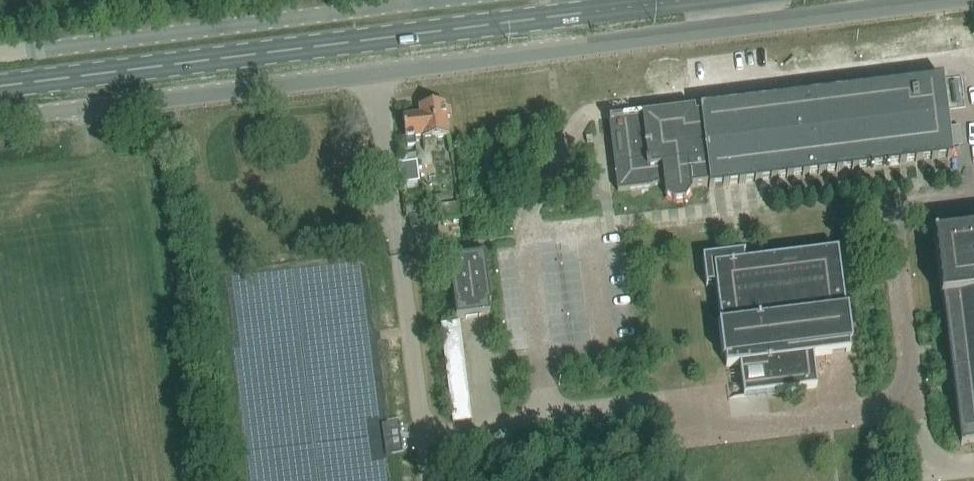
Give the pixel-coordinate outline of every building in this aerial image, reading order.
[(952,160),(943,81),(699,109),(700,116),(695,116),(694,110),(609,120),(618,192),(652,188),(652,186),(663,184),(664,196),(673,203),(684,202),(692,191),(691,187),(709,185),(709,188),(952,160)] [(421,116),(404,118),(408,147),(416,146),(415,138),(425,137),(425,139),(449,136),(447,118),(451,118),(450,107),(446,108),(445,103),(420,106),(421,116)] [(419,181),(417,161),(402,163),(404,183),(419,181)] [(457,203),(441,205),(444,219),(459,217),(457,203)] [(431,226),(430,214),(409,217),(410,228),(431,226)] [(934,237),(961,446),(973,444),(973,232),(934,237)] [(812,358),(850,353),(848,339),(849,339),(850,339),(846,304),(845,304),(844,304),(837,252),(744,263),(743,255),(744,255),(744,254),(702,259),(706,288),(707,288),(707,287),(715,286),(719,319),(718,320),(718,319),(717,319),(721,355),(723,354),(724,354),(725,368),(739,367),(743,398),(816,389),(812,358)] [(491,304),(485,255),(448,260),(456,319),(490,315),(488,304),(491,304)] [(402,453),(398,423),(384,425),(388,455),(402,453)]
